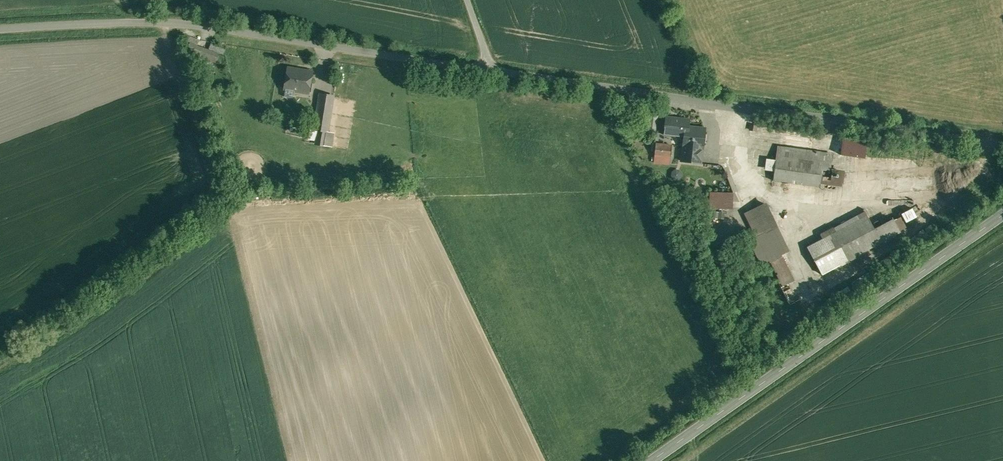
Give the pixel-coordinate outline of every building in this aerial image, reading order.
[(217,49),(208,47),(208,48),(197,46),(199,38),(187,36),(184,54),(200,57),(199,64),(206,65),(207,61),(215,63),(217,49)] [(312,72),(288,68),(285,88),(308,92),(312,72)] [(333,96),(320,94),(315,129),(327,131),(333,96)] [(705,129),(689,127),(690,120),(666,117),(663,134),(684,137),(683,146),(702,148),(705,129)] [(864,157),(865,137),(840,135),(839,155),(864,157)] [(672,145),(656,144),(654,156),(670,158),(672,145)] [(702,148),(683,146),(682,161),(700,163),(702,148)] [(824,153),(778,147),(773,180),(820,187),(822,177),(821,177),(822,171),(824,153)] [(972,164),(947,165),(947,174),(941,174),(941,184),(935,184),(935,188),(964,188),(964,175),(972,175),(972,164)] [(708,208),(731,208),(731,192),(708,192),(708,208)] [(765,204),(749,212),(756,227),(772,219),(765,204)] [(913,209),(901,215),(905,222),(917,216),(913,209)] [(866,215),(807,247),(822,274),(900,232),(893,219),(874,229),(866,215)] [(772,219),(756,227),(772,259),(780,255),(788,251),(772,219)] [(936,232),(930,225),(925,229),(931,237),(936,232)] [(922,231),(898,249),(904,256),(927,238),(922,231)] [(789,273),(780,255),(772,259),(780,278),(789,273)]
